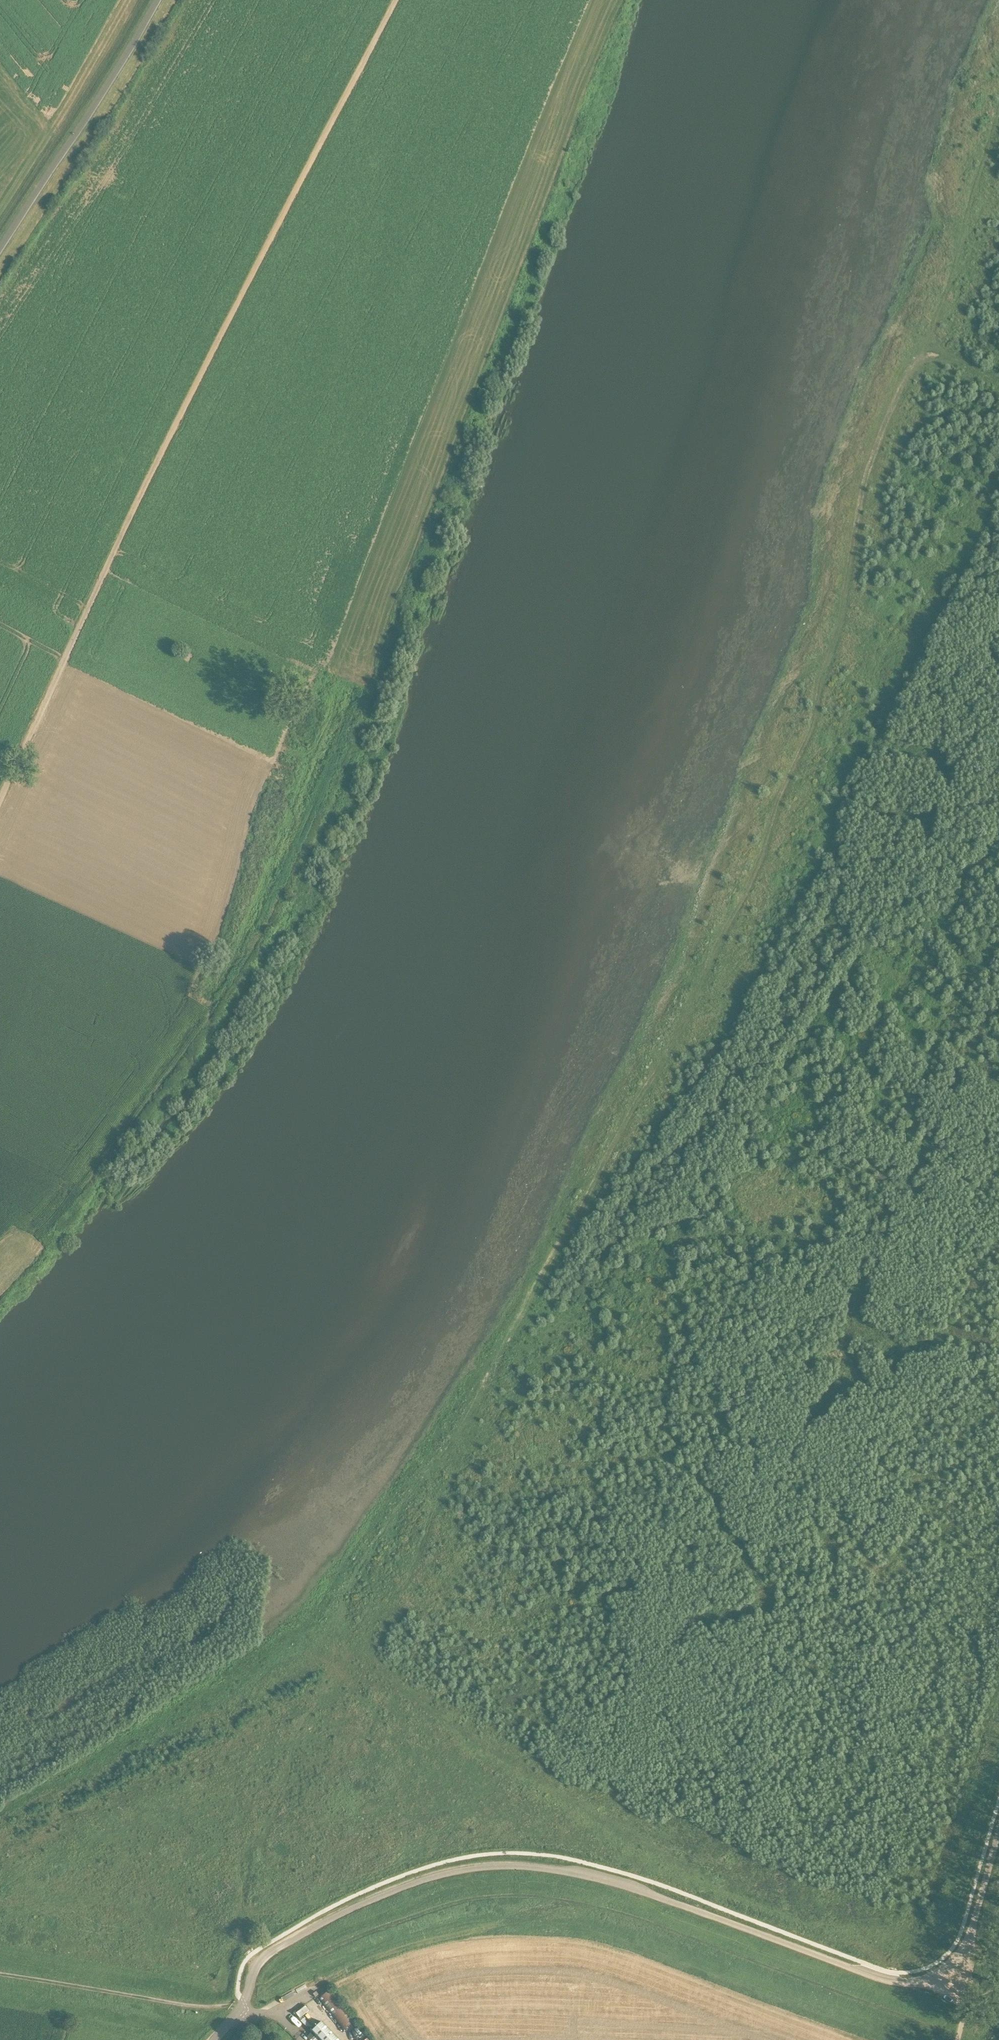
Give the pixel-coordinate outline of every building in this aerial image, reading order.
[(343,2030),(355,2021),(331,1989),(319,1998),(343,2030)] [(301,2017),(311,2010),(306,2004),(297,2011),(301,2017)] [(324,2020),(313,2031),(321,2039),(343,2039),(324,2020)]
